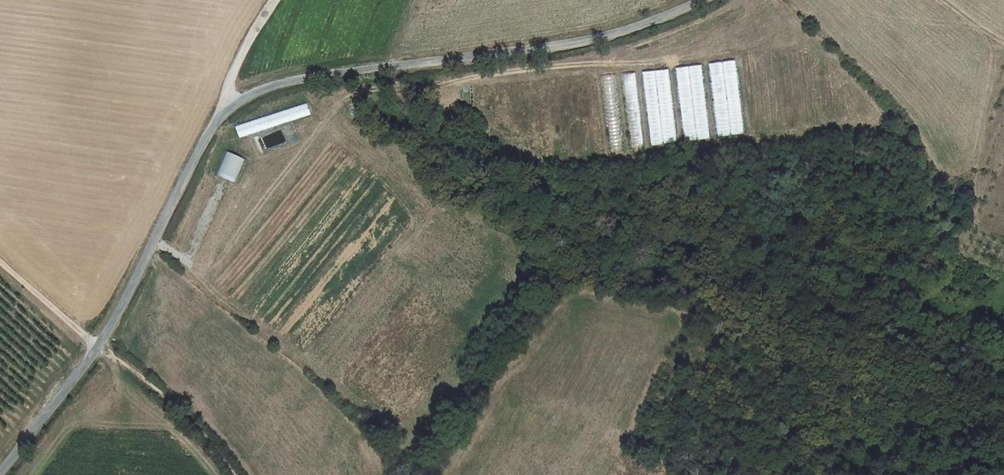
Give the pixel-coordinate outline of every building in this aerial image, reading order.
[(709,62),(715,136),(742,134),(737,60),(709,62)] [(702,64),(676,66),(682,141),(708,139),(702,64)] [(649,144),(675,142),(668,69),(635,72),(636,80),(643,79),(649,144)] [(642,145),(636,72),(623,73),(628,146),(642,145)] [(621,148),(615,75),(602,76),(608,149),(621,148)] [(236,127),(239,136),(248,133),(245,124),(236,127)] [(224,151),(216,176),(236,181),(243,156),(224,151)]
